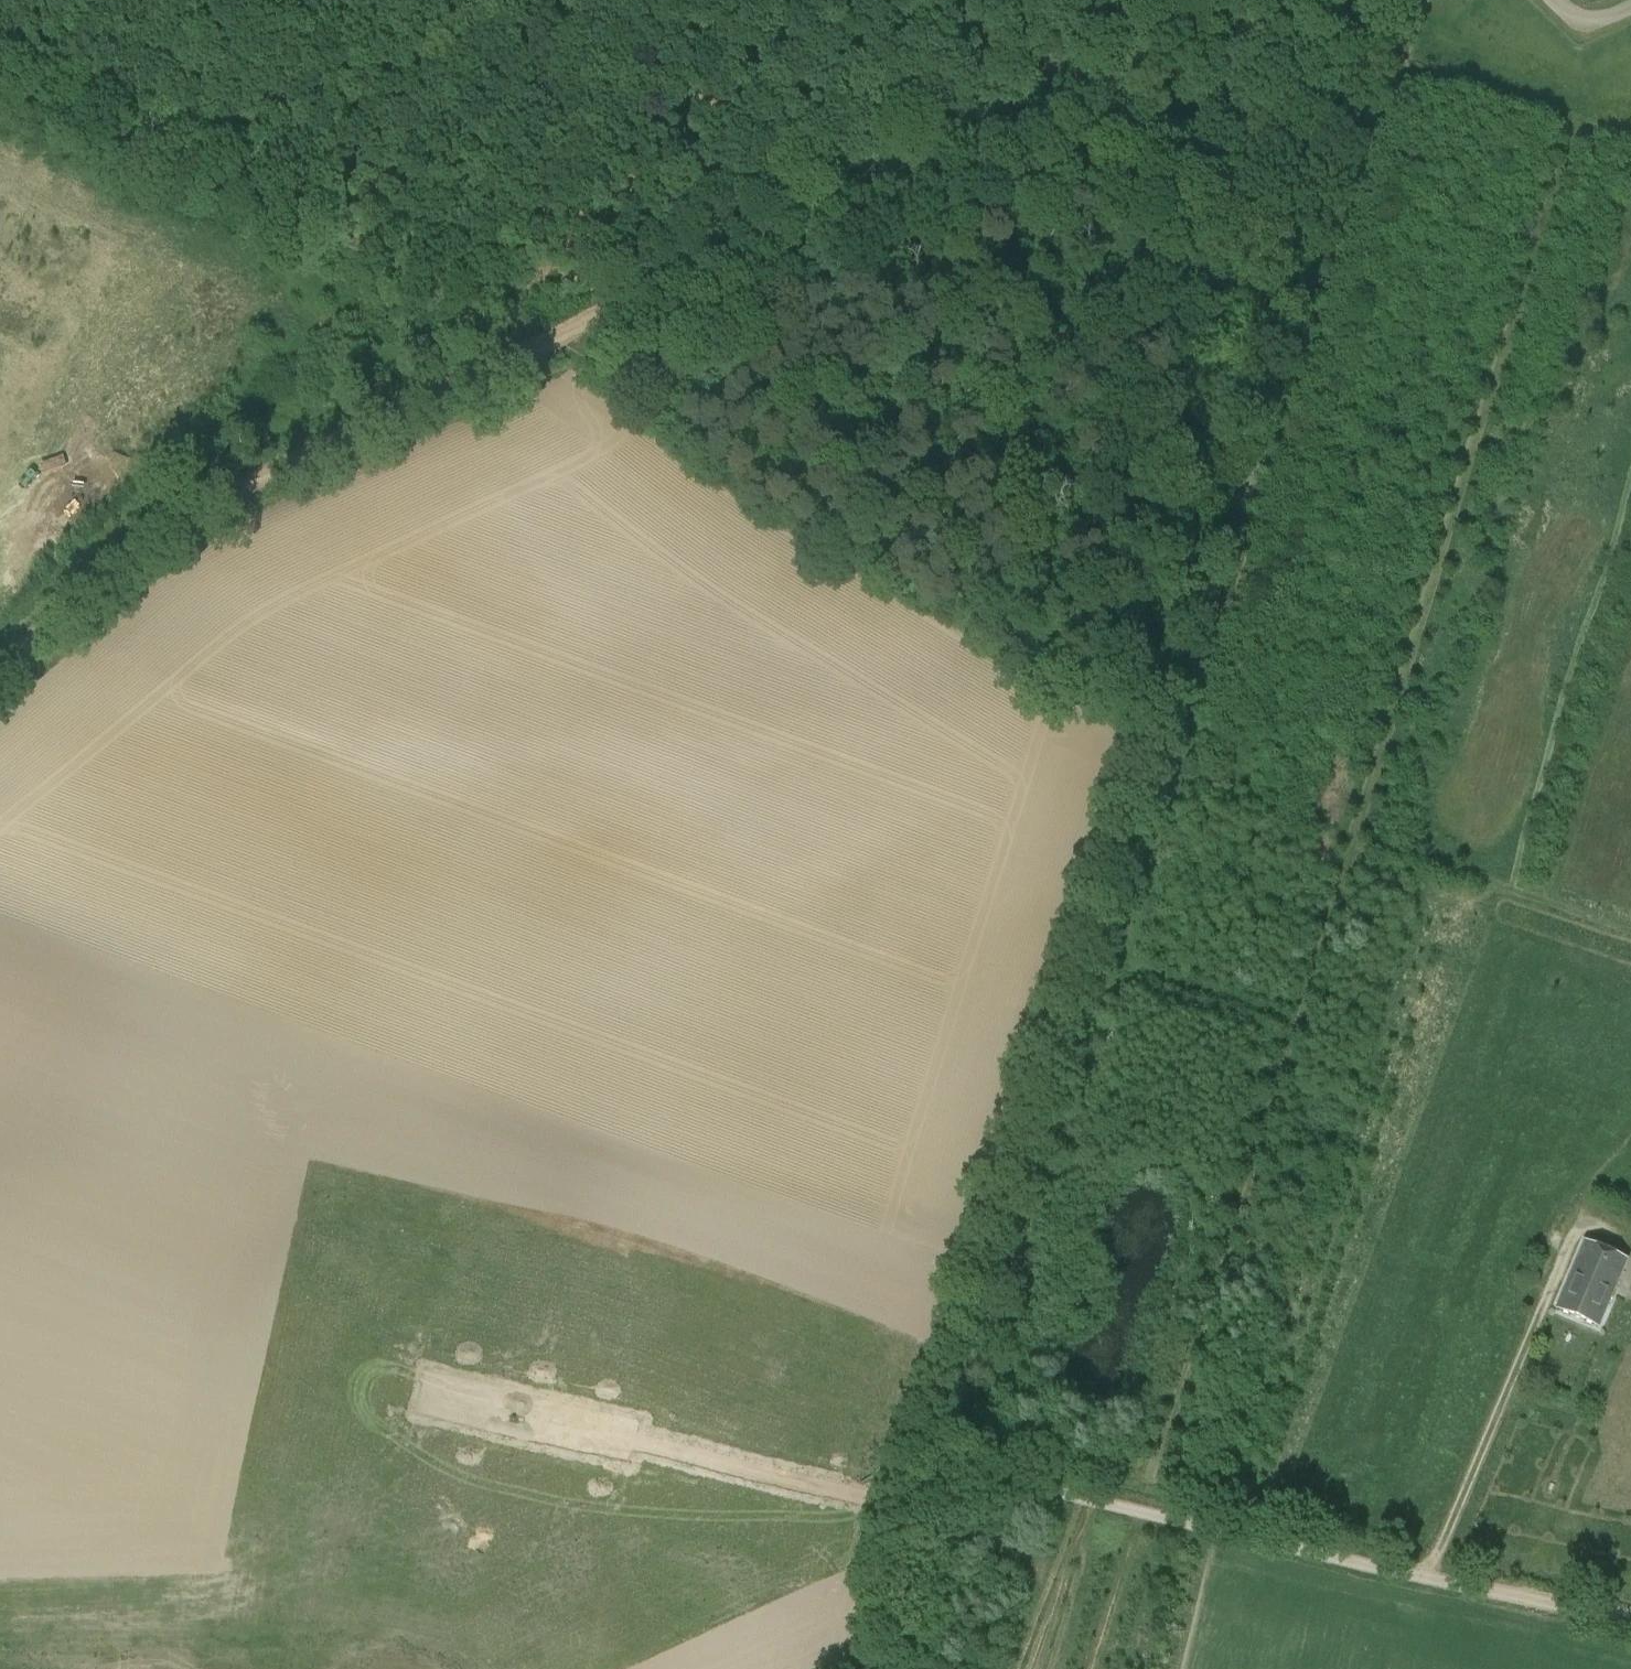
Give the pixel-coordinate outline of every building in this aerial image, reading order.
[(1585,1242),(1556,1309),(1599,1328),(1617,1286),(1629,1291),(1630,1286),(1630,1262),(1585,1242)]
